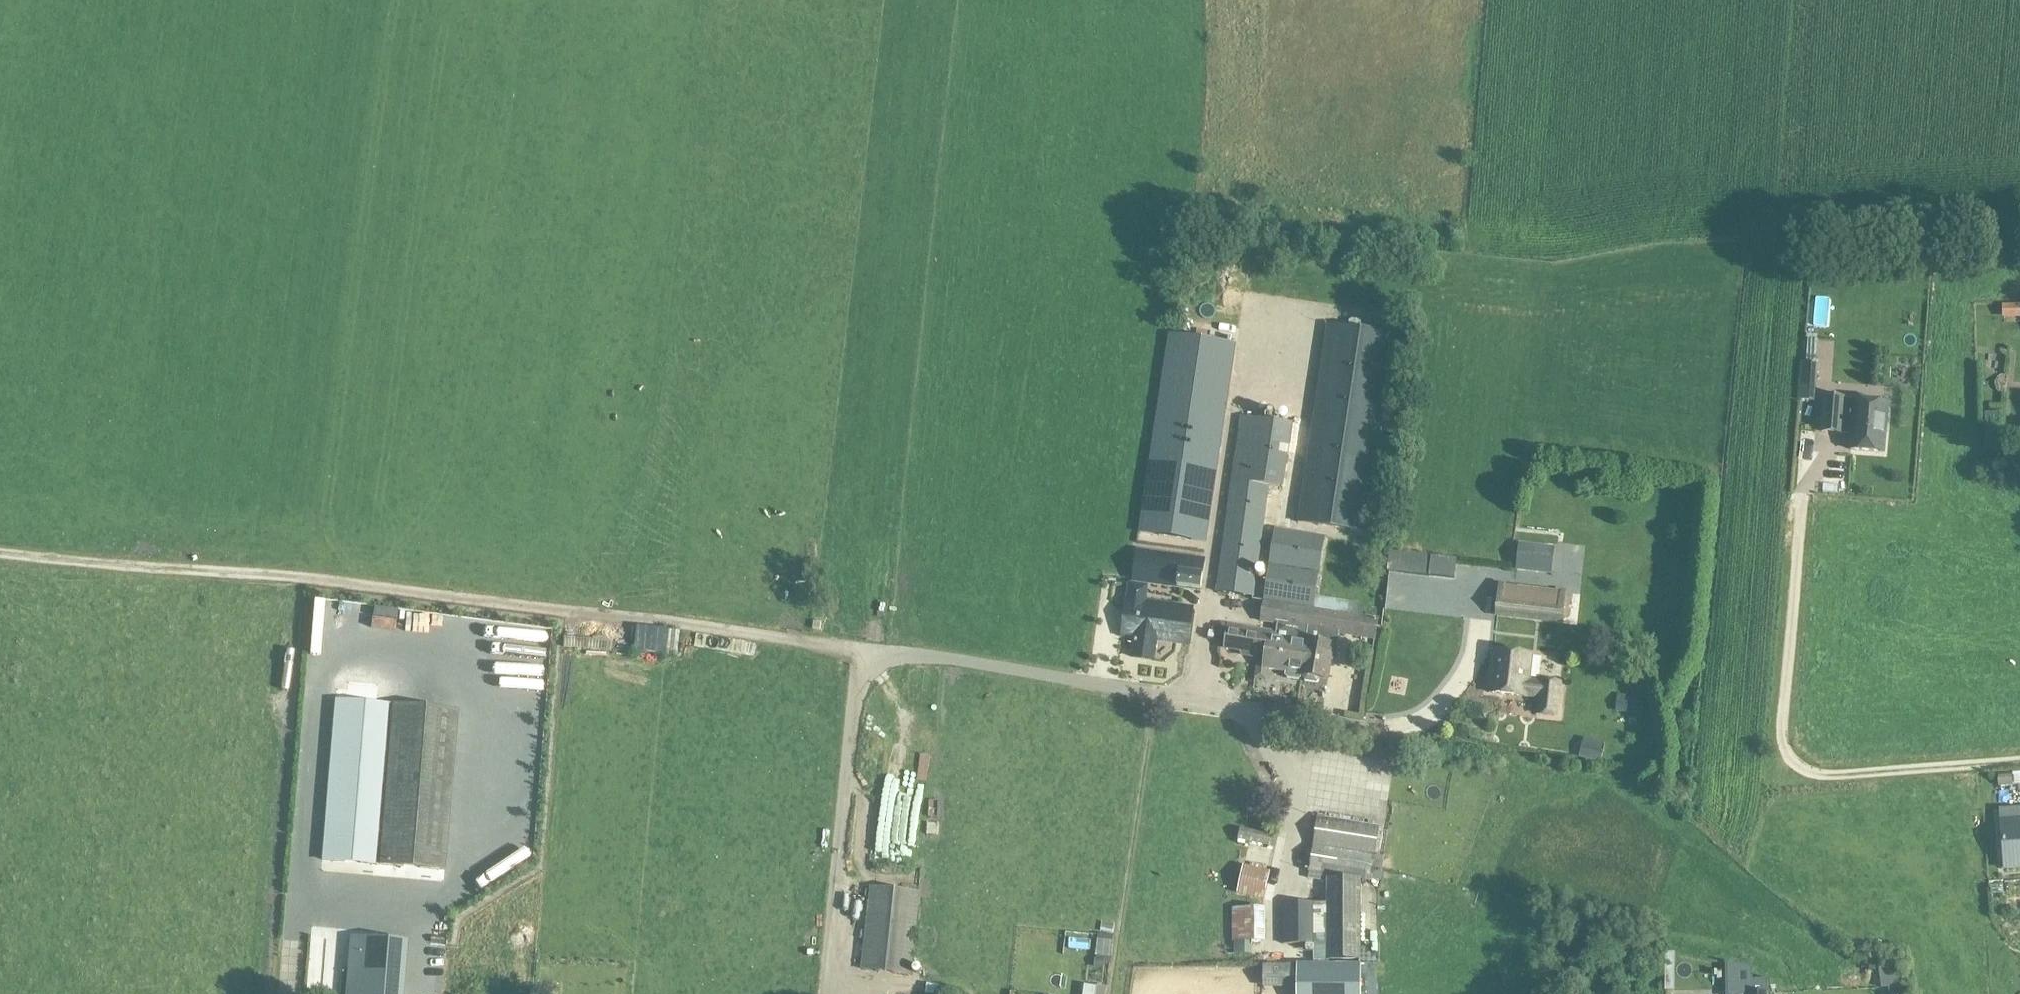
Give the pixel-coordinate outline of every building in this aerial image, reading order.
[(1999,316),(2018,316),(2018,307),(1999,308),(1999,316)] [(1395,334),(1327,324),(1299,522),(1366,532),(1395,334)] [(1140,532),(1207,542),(1237,342),(1169,332),(1140,532)] [(1799,399),(1812,400),(1815,364),(1801,363),(1799,399)] [(1887,404),(1854,401),(1854,403),(1844,403),(1844,398),(1824,397),(1822,432),(1842,433),(1842,431),(1852,432),(1850,450),(1883,452),(1887,404)] [(1253,602),(1264,527),(1267,505),(1281,507),(1293,424),(1240,416),(1214,596),(1253,602)] [(1315,597),(1325,536),(1274,528),(1260,623),(1308,631),(1306,642),(1333,646),(1330,662),(1334,662),(1339,636),(1375,640),(1380,619),(1361,615),(1362,604),(1315,597)] [(1555,546),(1518,542),(1514,570),(1551,575),(1555,546)] [(1205,560),(1137,550),(1133,582),(1201,591),(1205,560)] [(1428,555),(1392,551),(1389,571),(1426,575),(1428,555)] [(1456,559),(1431,556),(1429,575),(1454,578),(1456,559)] [(1129,582),(1127,599),(1122,636),(1135,637),(1132,658),(1153,661),(1156,637),(1173,639),(1172,643),(1188,645),(1192,608),(1146,602),(1149,585),(1129,582)] [(1566,590),(1498,583),(1495,616),(1562,624),(1566,590)] [(1270,639),(1271,632),(1227,626),(1224,649),(1239,651),(1241,655),(1250,657),(1253,653),(1265,655),(1266,655),(1266,652),(1267,652),(1267,651),(1271,652),(1272,639),(1270,639)] [(1300,676),(1301,674),(1302,674),(1306,644),(1305,644),(1272,639),(1271,652),(1267,651),(1267,652),(1266,652),(1266,655),(1265,655),(1263,669),(1285,672),(1284,676),(1286,679),(1297,680),(1299,678),(1300,676)] [(1301,674),(1300,676),(1302,676),(1301,679),(1304,682),(1317,684),(1319,681),(1319,679),(1328,680),(1330,662),(1333,646),(1306,642),(1305,644),(1306,644),(1302,674),(1301,674)] [(1532,656),(1494,651),(1489,693),(1539,699),(1537,715),(1557,717),(1560,684),(1529,681),(1532,656)] [(1644,697),(1618,693),(1615,711),(1642,714),(1644,697)] [(322,861),(379,866),(445,871),(458,710),(392,704),(335,699),(322,861)] [(1314,842),(1373,851),(1377,826),(1318,816),(1314,842)] [(2019,869),(2019,821),(2001,822),(2003,870),(2019,869)] [(1310,867),(1369,877),(1373,851),(1314,842),(1310,867)] [(1270,872),(1243,866),(1237,893),(1264,899),(1270,872)] [(1360,881),(1328,881),(1328,959),(1360,959),(1360,881)] [(861,970),(911,976),(920,892),(870,886),(861,970)] [(1312,943),(1312,903),(1282,902),(1282,942),(1312,943)] [(1258,912),(1238,912),(1237,932),(1258,932),(1258,912)] [(407,942),(349,937),(344,993),(403,993),(407,942)] [(1236,953),(1253,952),(1253,941),(1236,941),(1236,953)] [(1720,958),(1721,979),(1743,978),(1742,957),(1720,958)] [(1879,963),(1882,988),(1899,986),(1896,961),(1879,963)] [(1298,964),(1298,978),(1298,993),(1360,993),(1360,963),(1298,963),(1298,964)] [(1265,978),(1298,978),(1298,964),(1265,964),(1265,978)] [(920,986),(919,993),(947,993),(949,977),(918,973),(917,986),(920,986)] [(1085,984),(1083,993),(1096,993),(1097,986),(1085,984)]
